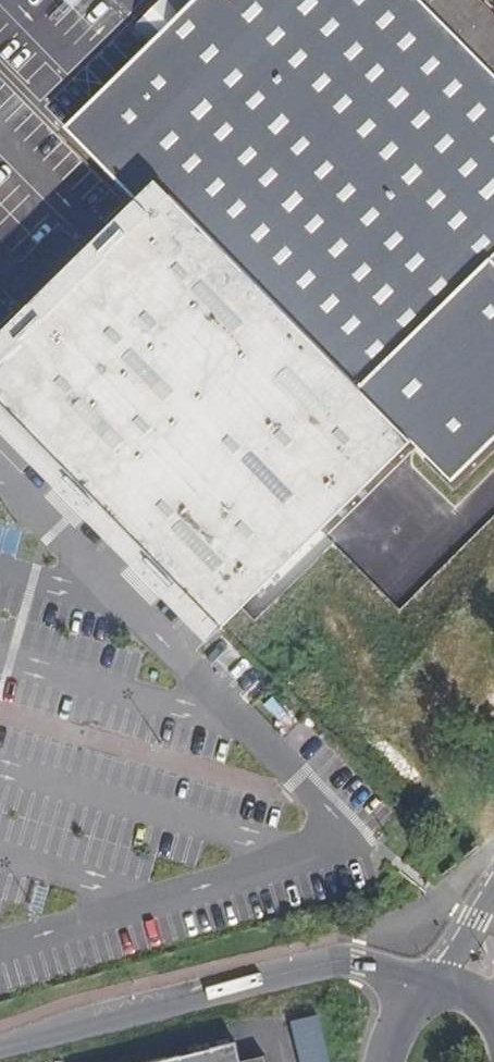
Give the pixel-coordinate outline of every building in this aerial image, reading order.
[(458,474),(493,438),(493,62),(433,0),(155,0),(132,22),(147,39),(68,118),(154,206),(147,213),(135,202),(60,275),(72,287),(8,349),(0,357),(0,387),(75,463),(68,470),(96,498),(102,490),(229,619),(417,433),(458,474)] [(493,62),(493,10),(484,0),(433,0),(493,62)] [(8,349),(72,287),(60,275),(135,202),(129,195),(0,323),(0,341),(8,349)] [(89,505),(96,498),(68,470),(62,476),(89,505)] [(294,1020),(306,1061),(334,1061),(319,1012),(294,1020)] [(279,1042),(254,1048),(249,1029),(117,1061),(284,1061),(279,1042)]
